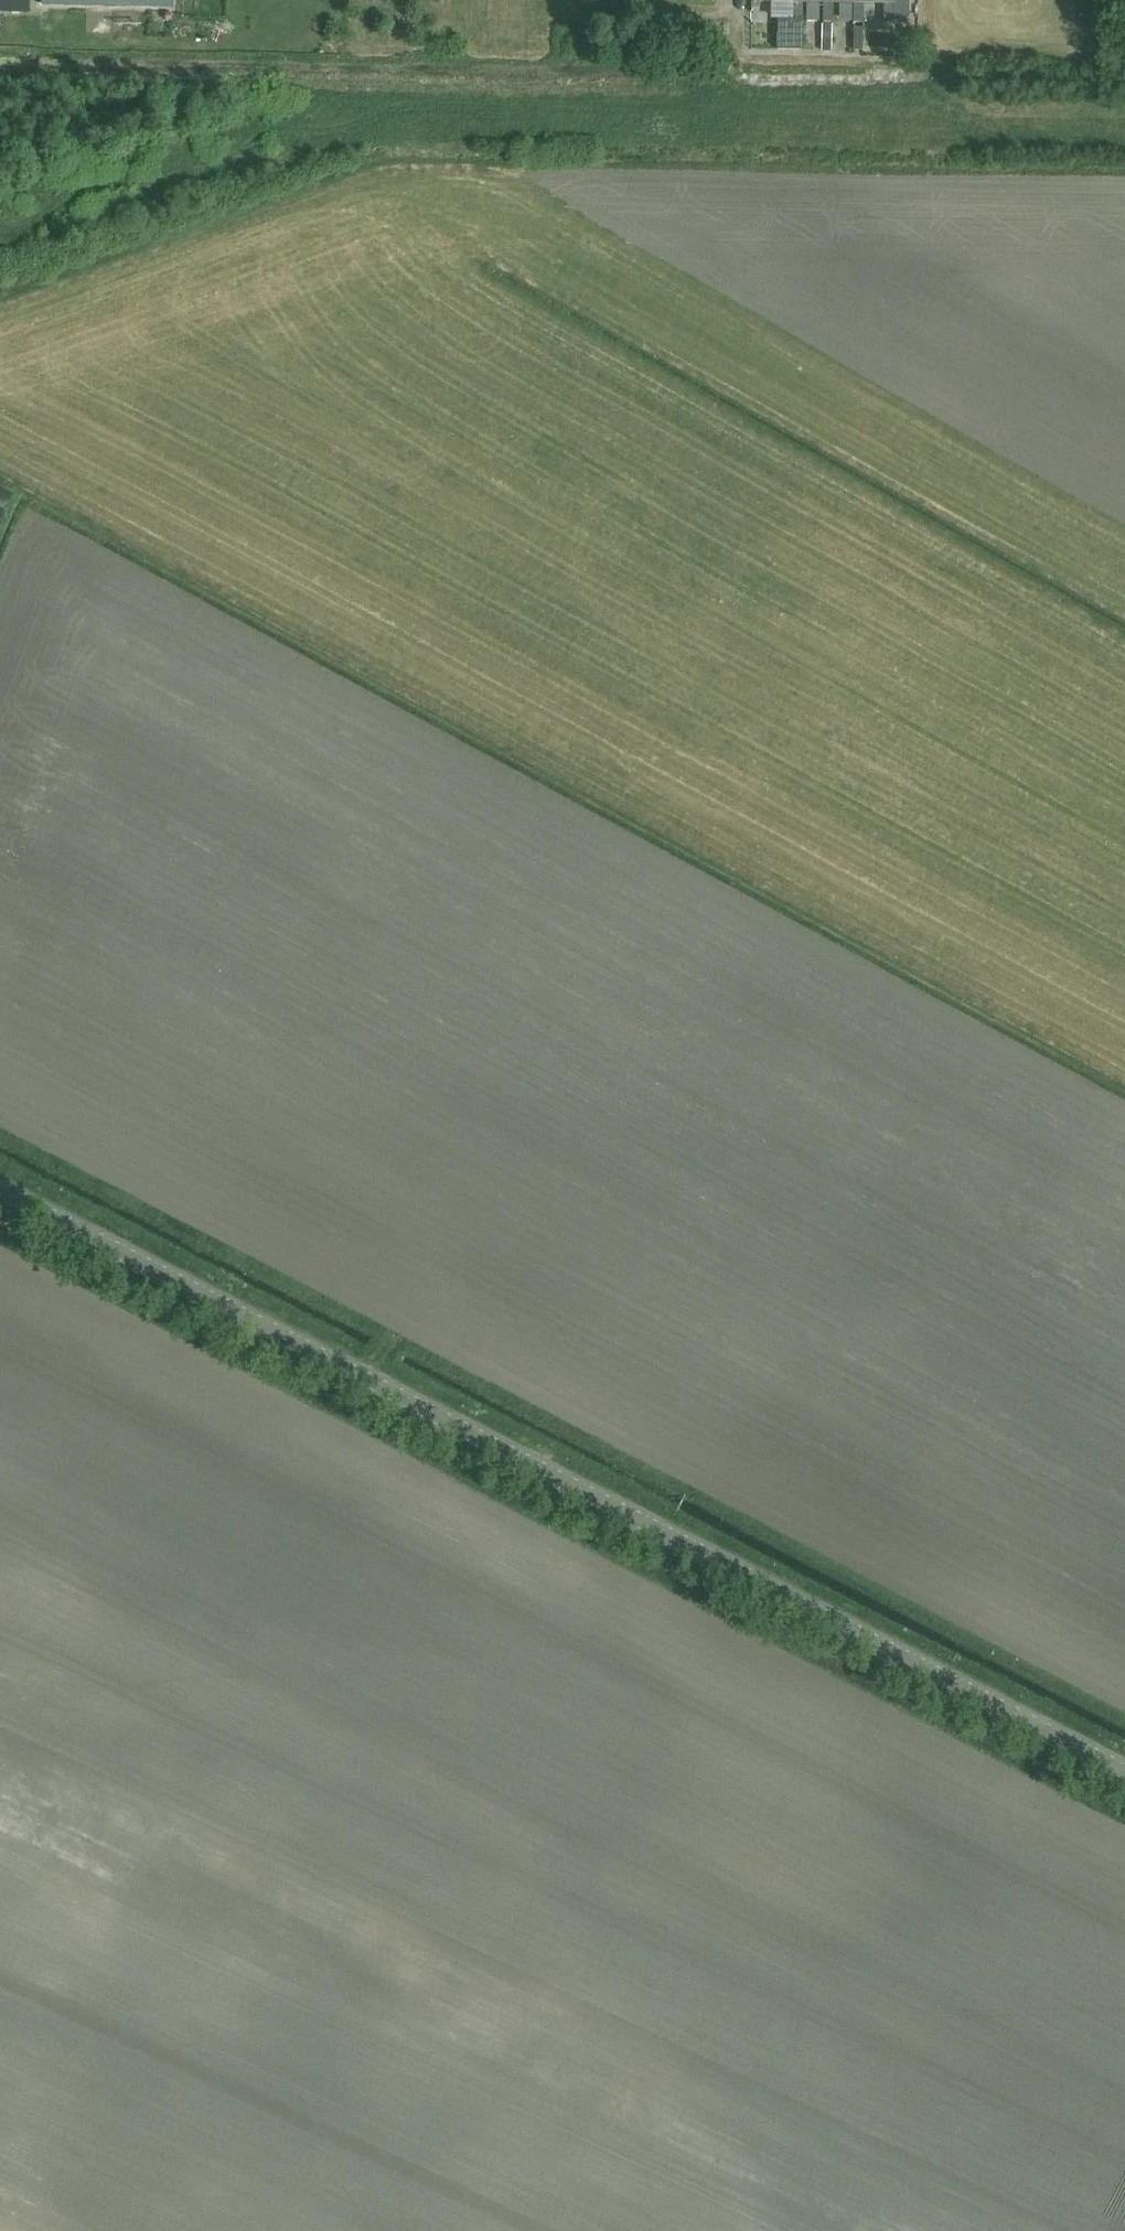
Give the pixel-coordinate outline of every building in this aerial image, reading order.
[(29,10),(30,0),(0,0),(0,10),(29,10)] [(802,1),(802,0),(755,0),(755,1),(793,1),(792,18),(777,18),(777,49),(801,50),(802,1)] [(832,0),(802,0),(802,1),(823,1),(823,21),(832,21),(832,1),(832,0)] [(862,0),(832,0),(832,1),(853,1),(853,21),(862,21),(863,2),(862,2),(862,0)] [(862,2),(863,2),(883,2),(883,22),(893,22),(893,16),(908,17),(908,0),(862,0),(862,2)] [(832,22),(823,22),(823,49),(832,49),(832,22)] [(863,27),(854,26),(853,50),(862,51),(863,27)] [(14,494),(0,487),(0,520),(14,494)]
